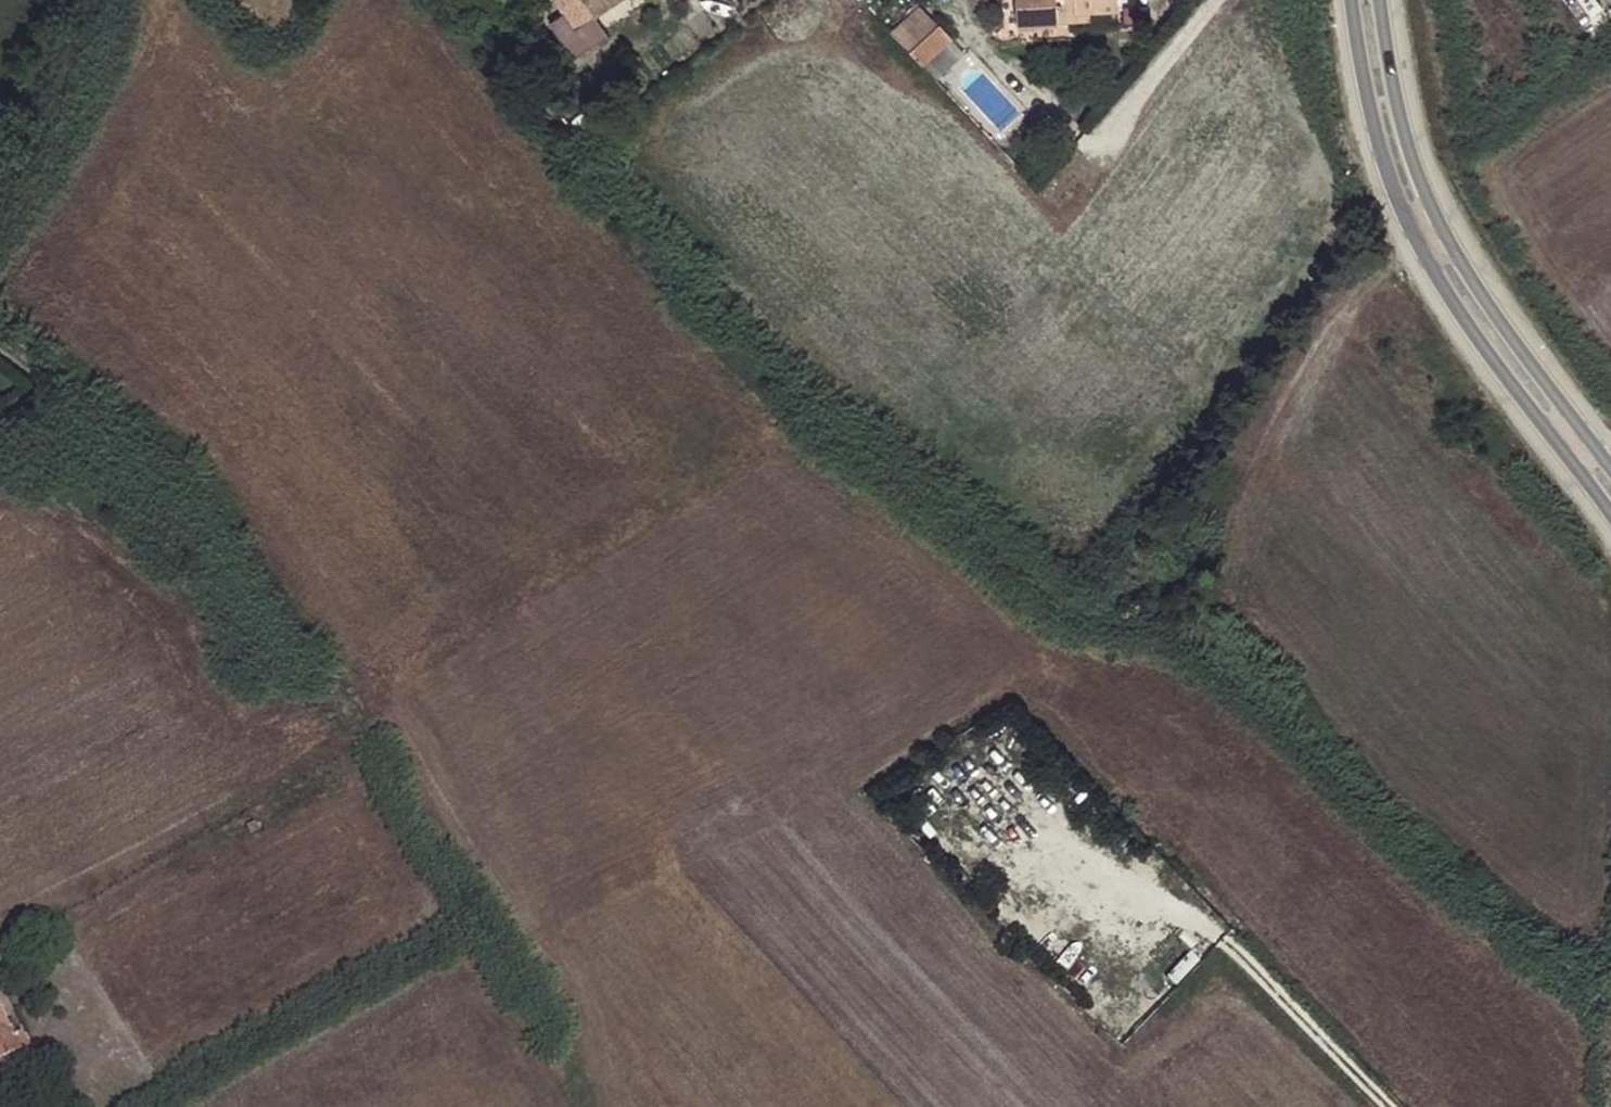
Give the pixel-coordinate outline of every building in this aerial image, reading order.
[(555,2),(575,33),(623,0),(558,0),(555,2)] [(1076,20),(1076,11),(1090,10),(1118,8),(1118,0),(1018,0),(1019,24),(1076,20)] [(1076,11),(1076,20),(1091,20),(1090,10),(1076,11)] [(939,26),(911,52),(922,63),(951,37),(939,26)] [(1190,568),(1182,579),(1193,587),(1201,576),(1190,568)] [(255,821),(246,825),(250,834),(259,830),(255,821)] [(28,1045),(21,1031),(13,1036),(0,1012),(0,1059),(28,1045)]
